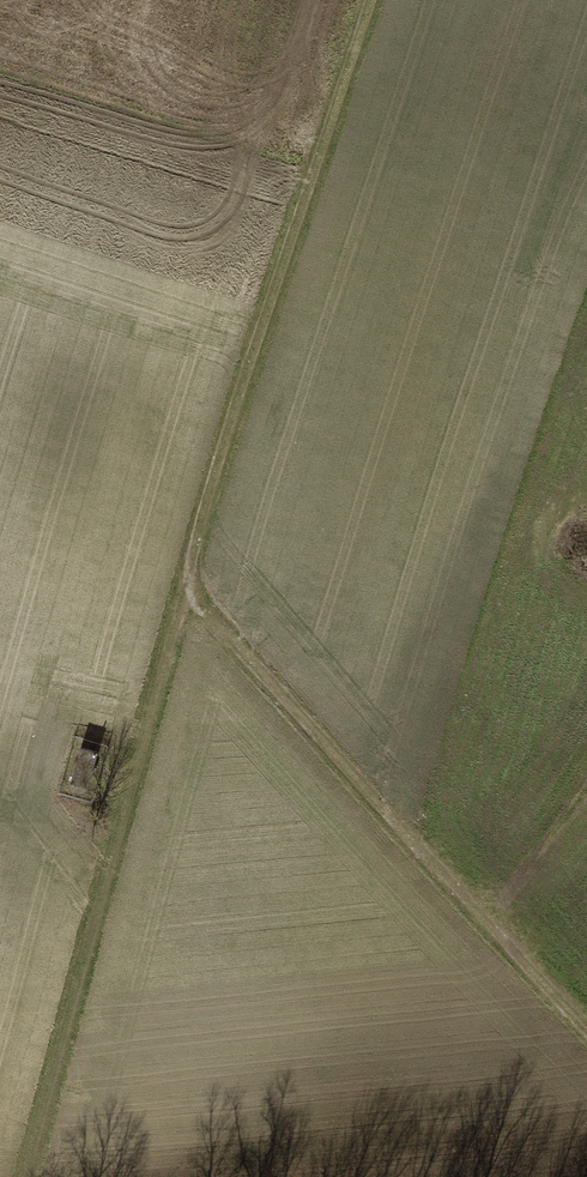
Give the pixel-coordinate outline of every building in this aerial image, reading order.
[(96,751),(80,747),(70,782),(87,787),(96,751)]
